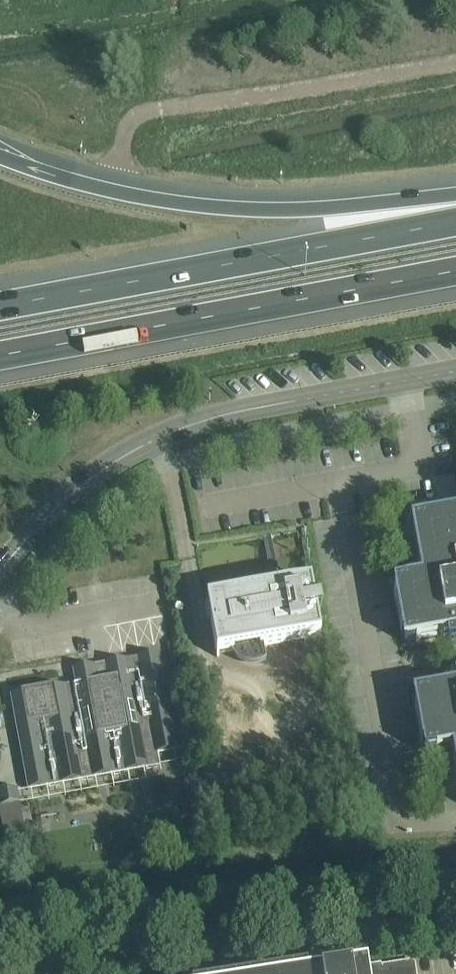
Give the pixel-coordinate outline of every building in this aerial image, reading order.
[(401,632),(402,631),(404,643),(416,641),(416,642),(447,636),(448,645),(455,643),(455,513),(420,520),(411,522),(413,531),(412,531),(421,578),(405,581),(405,582),(393,584),(395,592),(394,593),(401,632)] [(211,624),(215,649),(217,657),(321,638),(311,584),(285,589),(286,595),(270,598),(272,604),(210,616),(212,624),(211,624)] [(10,696),(28,790),(159,766),(157,754),(177,750),(159,654),(137,658),(138,661),(127,663),(126,660),(105,663),(106,667),(95,669),(94,665),(73,669),(76,687),(65,689),(64,686),(10,696)] [(425,692),(425,693),(414,695),(416,707),(415,707),(422,746),(423,746),(424,755),(436,752),(436,753),(452,750),(455,773),(455,687),(425,692)] [(0,791),(0,807),(20,804),(17,788),(0,791)] [(24,826),(3,829),(8,857),(29,853),(24,826)] [(415,962),(381,967),(381,965),(346,971),(347,973),(416,973),(415,962)]
